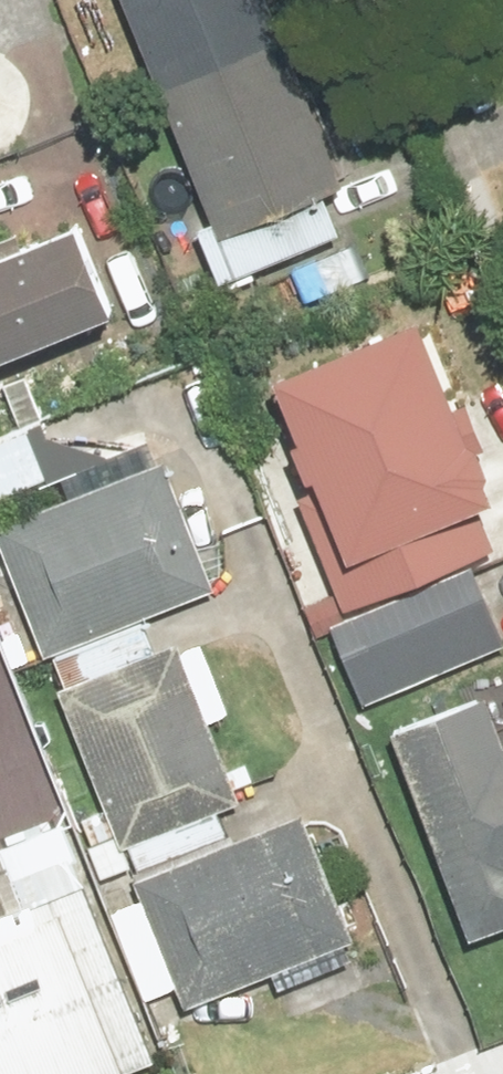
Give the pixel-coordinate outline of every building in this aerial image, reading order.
[(205,227),(191,233),(213,288),(334,238),(320,203),(335,196),(255,0),(112,0),(205,227)] [(109,320),(74,231),(11,257),(4,239),(0,240),(0,364),(109,320)] [(336,625),(460,571),(480,562),(462,520),(484,511),(462,460),(480,452),(459,405),(439,414),(403,331),(262,392),(289,453),(266,463),(326,603),(336,625)] [(14,433),(0,439),(0,500),(45,481),(25,433),(40,426),(19,378),(0,387),(0,399),(14,433)] [(60,689),(51,692),(115,853),(123,850),(134,878),(128,881),(181,1014),(264,980),(272,1000),(357,966),(299,818),(223,848),(210,816),(229,809),(197,728),(223,718),(197,652),(167,663),(161,649),(149,654),(137,624),(208,597),(158,468),(146,472),(140,455),(91,474),(97,491),(0,528),(0,563),(38,662),(48,658),(60,689)] [(336,625),(326,603),(299,614),(312,646),(326,639),(357,712),(495,652),(460,571),(336,625)] [(386,737),(465,945),(502,931),(502,764),(480,702),(386,737)] [(148,1065),(49,834),(9,851),(0,830),(0,1073),(127,1073),(148,1065)]
